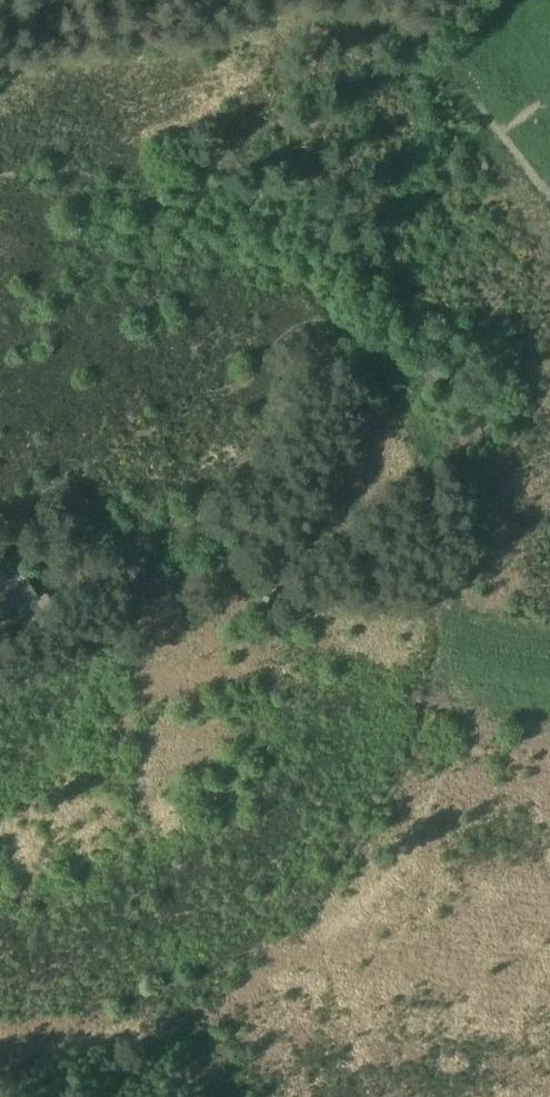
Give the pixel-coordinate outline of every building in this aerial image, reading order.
[(40,596),(28,574),(4,587),(17,610),(21,608),(40,596)] [(48,591),(40,596),(21,608),(27,618),(54,601),(48,591)]
